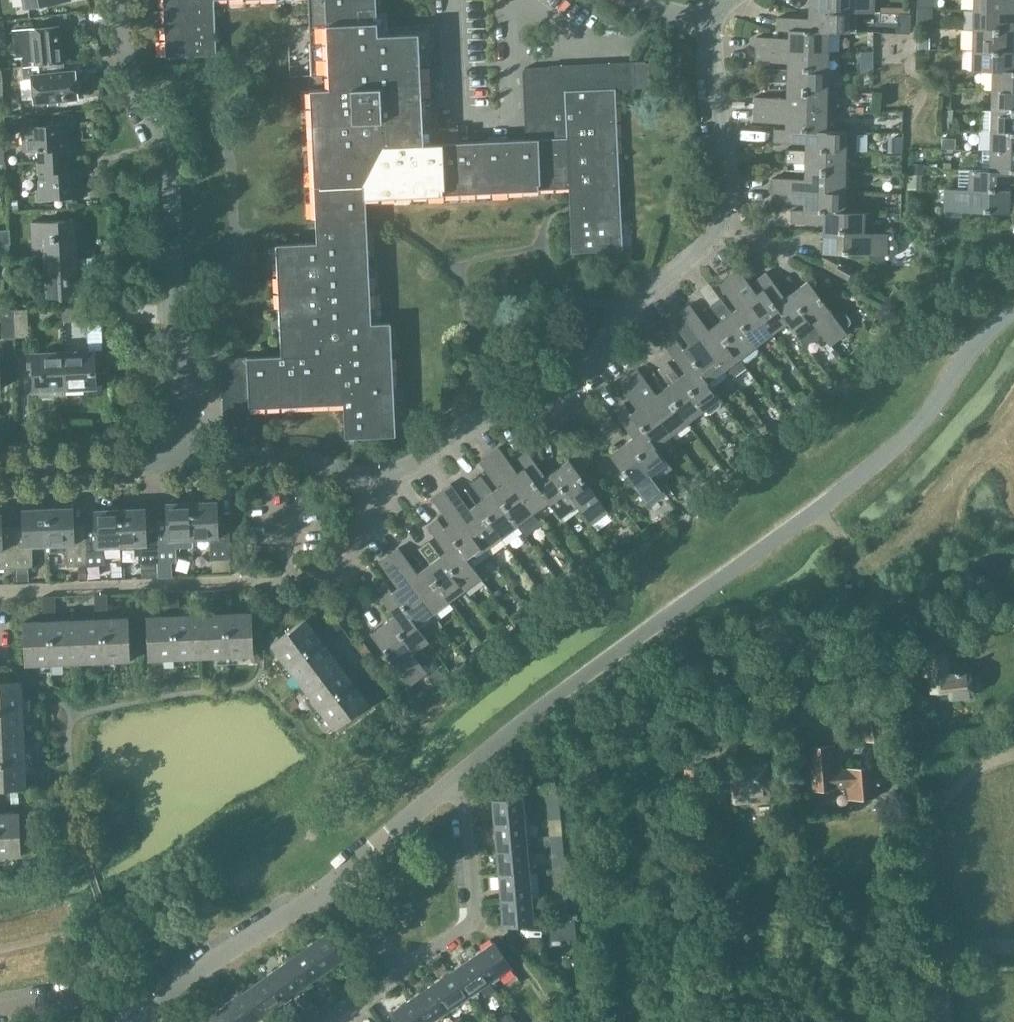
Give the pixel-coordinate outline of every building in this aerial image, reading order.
[(23,8),(68,0),(22,0),(23,8)] [(166,58),(217,56),(214,0),(222,0),(164,0),(166,58)] [(439,129),(434,25),(389,27),(390,35),(378,35),(376,0),(308,0),(312,77),(322,76),(322,89),(310,90),(317,243),(276,245),(281,356),(223,359),(226,436),(251,435),(250,408),(344,404),(345,439),(396,436),(391,323),(372,324),(366,198),(569,189),(572,253),(623,251),(616,90),(651,88),(650,63),(524,69),(528,140),(459,143),(459,129),(439,129)] [(810,11),(851,12),(851,13),(859,13),(875,13),(875,0),(810,0),(810,11)] [(972,10),(1013,11),(1013,0),(972,0),(972,10)] [(972,30),(1013,31),(1013,23),(1013,11),(972,10),(972,30)] [(777,31),(789,31),(830,32),(830,33),(850,33),(850,32),(858,32),(859,13),(851,13),(851,12),(810,11),(809,18),(778,18),(777,31)] [(899,24),(910,24),(910,15),(909,15),(899,14),(899,24)] [(22,58),(22,67),(60,63),(57,27),(12,31),(15,59),(22,58)] [(971,50),(1013,52),(1013,39),(1013,31),(972,30),(971,50)] [(757,37),(757,50),(830,52),(830,33),(830,32),(789,31),(789,38),(757,37)] [(929,49),(929,36),(918,36),(918,49),(929,49)] [(788,63),(788,71),(829,72),(830,52),(757,50),(756,62),(788,63)] [(991,72),(993,72),(993,71),(1013,72),(1013,59),(1013,52),(971,50),(971,72),(991,72)] [(873,61),(860,61),(860,71),(873,71),(873,61)] [(60,63),(22,67),(24,81),(31,80),(33,102),(78,97),(76,73),(62,75),(60,63)] [(787,83),(787,91),(829,92),(829,72),(788,71),(788,72),(769,71),(769,82),(787,83)] [(990,91),(1013,92),(1013,72),(993,71),(993,72),(991,72),(990,91)] [(755,110),(828,112),(836,112),(836,92),(829,92),(787,91),(787,98),(755,97),(755,110)] [(990,111),(1013,112),(1013,92),(990,91),(990,111)] [(786,123),(786,130),(786,131),(828,132),(828,131),(828,112),(755,110),(755,122),(786,123)] [(943,110),(943,122),(951,123),(952,110),(943,110)] [(990,131),(1013,132),(1013,112),(990,111),(983,111),(983,131),(990,131)] [(37,151),(38,163),(69,161),(67,122),(22,125),(23,152),(37,151)] [(806,143),(806,151),(847,152),(847,132),(828,131),(828,132),(786,131),(786,130),(775,130),(774,143),(806,143)] [(989,151),(1013,152),(1013,132),(990,131),(989,151)] [(942,142),(942,148),(956,148),(956,138),(943,138),(942,142)] [(902,153),(903,144),(894,144),(893,153),(902,153)] [(805,164),(805,171),(846,172),(847,152),(806,151),(787,150),(786,163),(805,164)] [(981,170),(989,171),(1013,171),(1013,152),(989,151),(982,151),(981,170)] [(69,161),(38,163),(40,199),(84,196),(83,172),(69,173),(69,161)] [(909,163),(909,174),(923,174),(923,163),(909,163)] [(892,173),(903,173),(903,165),(893,164),(892,173)] [(959,190),(968,191),(1009,192),(1010,185),(1013,185),(1013,171),(989,171),(981,170),(959,170),(959,190)] [(773,178),(773,191),(846,193),(846,172),(805,171),(805,179),(773,178)] [(968,191),(959,190),(944,190),(943,211),(1009,213),(1009,192),(968,191)] [(804,204),(804,211),(845,212),(846,193),(773,191),(772,203),(804,204)] [(69,201),(69,209),(78,208),(77,200),(69,201)] [(18,201),(8,201),(9,212),(18,212),(18,201)] [(824,224),(823,232),(865,233),(865,213),(845,212),(804,211),(792,211),(792,223),(824,224)] [(43,247),(44,260),(77,258),(75,221),(31,223),(32,248),(43,247)] [(12,244),(11,230),(0,231),(0,245),(12,244)] [(895,234),(865,233),(823,232),(823,253),(871,254),(871,260),(885,261),(885,260),(889,260),(893,258),(896,255),(898,251),(898,247),(897,243),(895,240),(894,239),(894,235),(895,235),(895,234)] [(77,258),(44,260),(45,298),(89,296),(88,271),(77,271),(77,258)] [(838,266),(834,273),(847,280),(851,273),(838,266)] [(728,276),(772,335),(788,323),(763,290),(757,294),(738,269),(728,276)] [(763,290),(788,323),(799,340),(805,347),(821,335),(816,327),(791,294),(785,298),(766,273),(758,279),(765,288),(763,290)] [(731,314),(756,347),(772,335),(728,276),(719,284),(738,309),(731,314)] [(816,327),(821,335),(830,347),(847,333),(808,281),(791,294),(816,327)] [(715,326),(740,359),(744,364),(760,352),(756,347),(731,314),(730,315),(719,300),(710,306),(722,321),(715,326)] [(711,354),(724,371),(740,359),(715,326),(709,330),(690,305),(680,313),(711,354)] [(62,309),(62,322),(91,320),(90,307),(62,309)] [(14,310),(0,311),(0,339),(15,339),(14,310)] [(28,310),(14,310),(15,339),(29,338),(28,310)] [(680,313),(671,320),(689,345),(684,349),(712,388),(728,376),(724,371),(711,354),(680,313)] [(890,323),(892,335),(903,333),(901,321),(890,323)] [(712,388),(684,349),(677,340),(666,348),(685,373),(679,378),(704,411),(706,414),(711,414),(721,407),(722,402),(712,388)] [(100,352),(64,354),(65,388),(87,387),(88,390),(91,393),(95,394),(99,392),(101,390),(101,387),(101,373),(100,365),(100,352)] [(65,388),(64,354),(34,355),(27,355),(28,369),(34,369),(35,390),(65,388)] [(669,385),(663,390),(688,423),(704,411),(679,378),(668,363),(658,370),(669,385)] [(638,369),(628,377),(659,418),(672,435),(688,423),(663,390),(657,395),(638,369)] [(628,377),(618,384),(637,410),(631,414),(656,447),(672,435),(659,418),(628,377)] [(837,381),(833,384),(836,388),(838,390),(840,393),(844,390),(842,387),(837,381)] [(840,393),(838,390),(836,388),(829,393),(831,396),(833,399),(840,393)] [(812,405),(804,395),(796,401),(804,411),(812,405)] [(633,438),(627,442),(652,475),(668,463),(656,447),(631,414),(624,405),(614,413),(633,438)] [(776,436),(780,433),(773,423),(768,426),(776,436)] [(754,441),(759,448),(766,443),(761,436),(754,441)] [(652,475),(627,442),(610,455),(650,507),(666,495),(660,486),(652,475)] [(499,448),(490,455),(521,497),(534,513),(549,502),(550,501),(549,501),(525,468),(524,469),(518,473),(499,448)] [(743,461),(750,455),(744,448),(737,453),(743,461)] [(577,455),(585,466),(594,459),(586,449),(577,455)] [(517,460),(524,469),(525,468),(549,501),(550,501),(549,502),(561,518),(562,517),(577,506),(578,505),(553,472),(547,477),(527,452),(517,460)] [(499,488),(493,492),(505,509),(517,526),(534,513),(521,497),(490,455),(480,463),(499,488)] [(735,467),(741,462),(736,455),(730,460),(735,467)] [(569,460),(553,472),(578,505),(577,506),(591,526),(609,513),(606,509),(569,460)] [(601,462),(593,468),(599,476),(607,470),(601,462)] [(705,478),(710,485),(719,478),(714,471),(705,478)] [(483,500),(476,505),(489,521),(501,538),(517,526),(505,509),(493,492),(482,477),(471,485),(483,500)] [(664,483),(660,486),(666,495),(669,498),(673,494),(664,483)] [(451,484),(441,492),(473,533),(485,550),(501,538),(489,521),(476,505),(470,509),(451,484)] [(451,524),(445,528),(444,529),(457,546),(469,562),(470,561),(475,568),(490,556),(485,550),(473,533),(441,492),(432,499),(451,524)] [(217,501),(192,502),(194,540),(211,540),(211,560),(212,574),(231,573),(229,518),(218,519),(217,501)] [(172,578),(171,562),(177,562),(177,549),(194,548),(194,540),(192,502),(167,504),(168,528),(157,529),(157,534),(158,563),(158,564),(159,579),(172,578)] [(611,505),(606,509),(609,513),(612,517),(617,513),(611,505)] [(73,508),(48,509),(50,547),(67,546),(67,567),(86,566),(85,537),(74,537),(73,508)] [(24,539),(13,539),(15,569),(17,569),(25,569),(29,569),(33,569),(32,547),(50,547),(48,509),(23,510),(24,539)] [(145,509),(120,510),(122,547),(139,547),(139,564),(139,565),(146,565),(158,564),(158,563),(157,534),(146,534),(145,509)] [(96,536),(85,537),(86,566),(105,565),(104,548),(122,547),(120,510),(95,511),(96,536)] [(0,514),(0,570),(15,569),(13,539),(3,540),(1,514),(0,514)] [(447,552),(441,557),(453,573),(465,590),(481,578),(482,577),(470,561),(469,562),(457,546),(444,529),(445,528),(438,519),(428,527),(447,552)] [(430,564),(424,569),(436,586),(449,602),(465,590),(453,573),(441,557),(429,542),(419,549),(430,564)] [(399,549),(389,556),(420,598),(432,614),(449,602),(436,586),(424,569),(418,574),(399,549)] [(442,626),(432,614),(420,598),(389,556),(380,563),(398,588),(392,593),(416,626),(417,625),(426,638),(427,637),(437,629),(442,626)] [(593,572),(598,569),(592,562),(587,565),(593,572)] [(158,564),(146,565),(147,579),(159,579),(158,564)] [(25,569),(17,569),(17,581),(29,581),(29,569),(25,569)] [(570,572),(578,583),(582,580),(574,569),(570,572)] [(80,582),(87,581),(87,570),(79,570),(80,582)] [(394,616),(388,622),(400,638),(413,655),(413,654),(429,643),(430,642),(426,638),(417,625),(416,626),(392,593),(386,584),(375,591),(394,616)] [(231,589),(224,590),(227,657),(254,656),(252,613),(232,614),(231,589)] [(219,614),(199,615),(201,658),(227,657),(224,590),(218,590),(219,614)] [(175,659),(172,592),(166,592),(167,616),(147,617),(149,660),(175,659)] [(179,592),(172,592),(175,659),(201,658),(199,615),(180,616),(179,592)] [(96,619),(76,620),(78,663),(104,662),(101,595),(95,595),(96,619)] [(108,595),(101,595),(104,662),(131,661),(129,618),(109,619),(108,595)] [(52,664),(49,597),(42,597),(44,622),(23,622),(25,665),(52,664)] [(55,597),(49,597),(52,664),(78,663),(76,620),(56,621),(55,597)] [(357,687),(376,672),(379,669),(372,661),(350,679),(325,645),(345,631),(337,620),(317,635),(305,619),(271,645),(335,730),(369,704),(357,687)] [(400,638),(388,622),(371,634),(384,651),(411,686),(427,674),(428,673),(413,654),(413,655),(400,638)] [(515,624),(509,629),(512,633),(514,636),(521,631),(518,628),(515,624)] [(486,639),(479,644),(487,655),(494,649),(493,648),(486,639)] [(362,641),(356,646),(365,658),(371,653),(362,641)] [(932,692),(948,690),(950,700),(974,698),(971,670),(953,673),(949,672),(947,650),(944,651),(943,641),(928,643),(929,654),(927,654),(929,667),(923,668),(924,676),(930,675),(932,692)] [(471,650),(479,661),(487,655),(479,644),(471,650)] [(430,677),(438,688),(440,690),(448,684),(446,682),(438,671),(430,677)] [(27,788),(22,683),(0,684),(0,790),(27,788)] [(885,723),(883,714),(865,716),(867,742),(882,740),(892,739),(890,723),(885,723)] [(805,748),(809,791),(846,789),(847,800),(879,797),(876,766),(838,770),(836,745),(805,748)] [(731,779),(733,805),(770,802),(766,752),(744,754),(746,774),(736,774),(736,779),(731,779)] [(705,800),(704,768),(684,769),(685,801),(705,800)] [(546,794),(548,819),(561,818),(559,795),(555,782),(533,784),(534,795),(546,794)] [(493,800),(495,826),(526,823),(523,798),(493,800)] [(0,813),(0,858),(22,857),(20,812),(0,813)] [(548,819),(551,845),(563,844),(561,818),(548,819)] [(495,826),(498,850),(528,848),(526,823),(495,826)] [(551,845),(553,870),(566,868),(563,844),(551,845)] [(498,850),(500,875),(530,873),(528,848),(498,850)] [(553,870),(555,894),(568,893),(566,868),(553,870)] [(500,875),(502,900),(532,898),(530,873),(500,875)] [(555,894),(557,922),(549,922),(550,940),(576,939),(575,920),(578,920),(577,914),(569,915),(568,893),(555,894)] [(532,898),(502,900),(504,926),(535,923),(532,898)] [(326,934),(305,949),(322,973),(343,957),(326,934)] [(540,957),(538,939),(529,940),(531,958),(540,957)] [(494,942),(473,957),(490,982),(512,967),(494,942)] [(305,949),(285,963),(302,987),(322,973),(305,949)] [(473,957),(452,971),(470,996),(490,982),(473,957)] [(285,963),(265,978),(282,1002),(302,987),(285,963)] [(452,971),(432,985),(449,1011),(470,996),(452,971)] [(265,978),(244,992),(262,1017),(282,1002),(265,978)] [(411,1000),(426,1021),(432,1021),(449,1011),(432,985),(411,1000)] [(224,1007),(235,1021),(255,1021),(262,1017),(244,992),(224,1007)] [(396,1021),(426,1021),(411,1000),(390,1014),(396,1021)] [(224,1007),(203,1021),(235,1021),(224,1007)]
